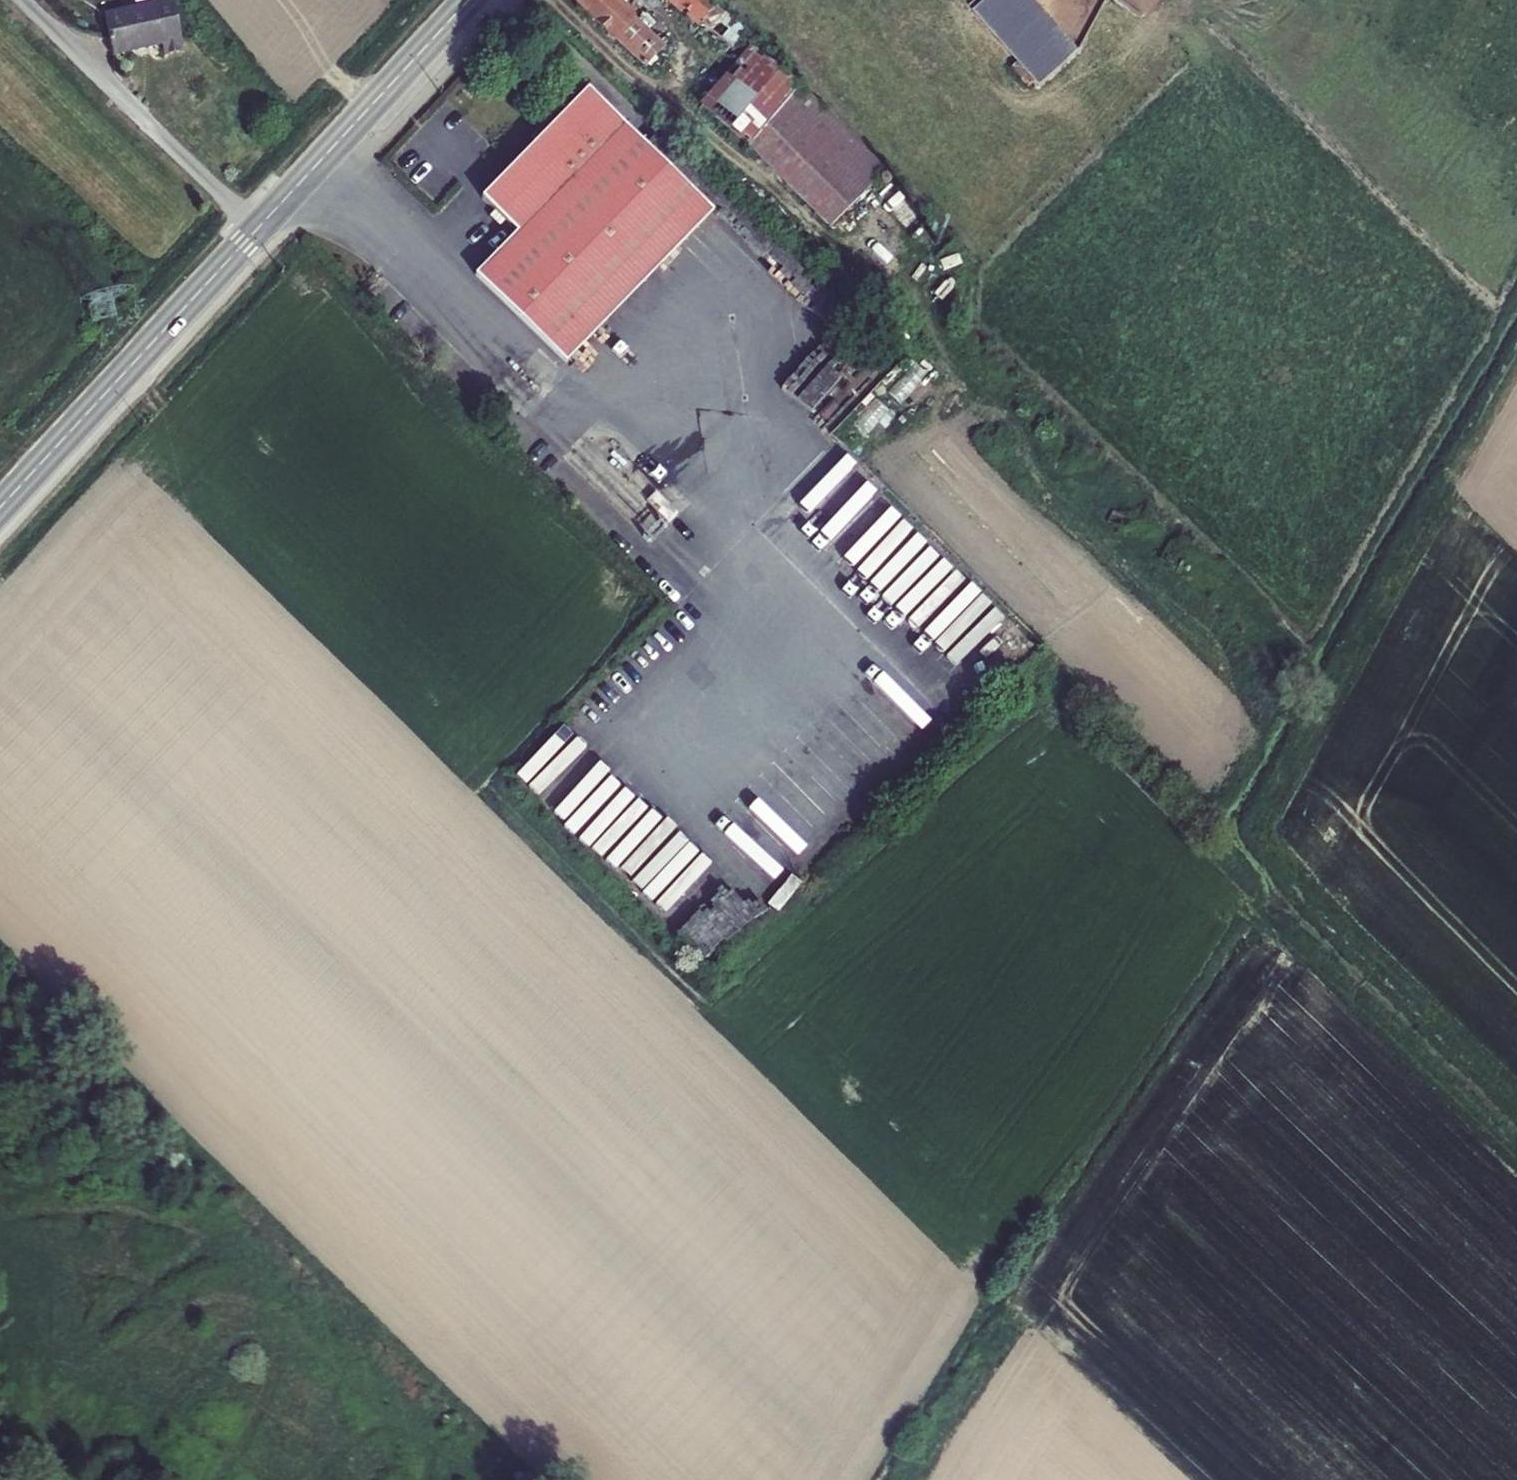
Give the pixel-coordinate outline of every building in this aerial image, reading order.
[(641,69),(661,49),(611,0),(571,0),(641,69)] [(700,0),(673,0),(756,79),(769,66),(774,61),(738,27),(733,31),(700,0)] [(975,12),(1038,89),(1080,56),(1030,0),(990,0),(975,12)] [(172,2),(104,16),(112,56),(160,46),(163,57),(182,52),(172,2)] [(769,66),(756,79),(717,126),(762,163),(810,104),(769,66)] [(714,212),(591,91),(484,199),(519,233),(478,276),(569,363),(714,212)] [(844,242),(900,186),(814,99),(810,104),(762,163),(844,242)]
